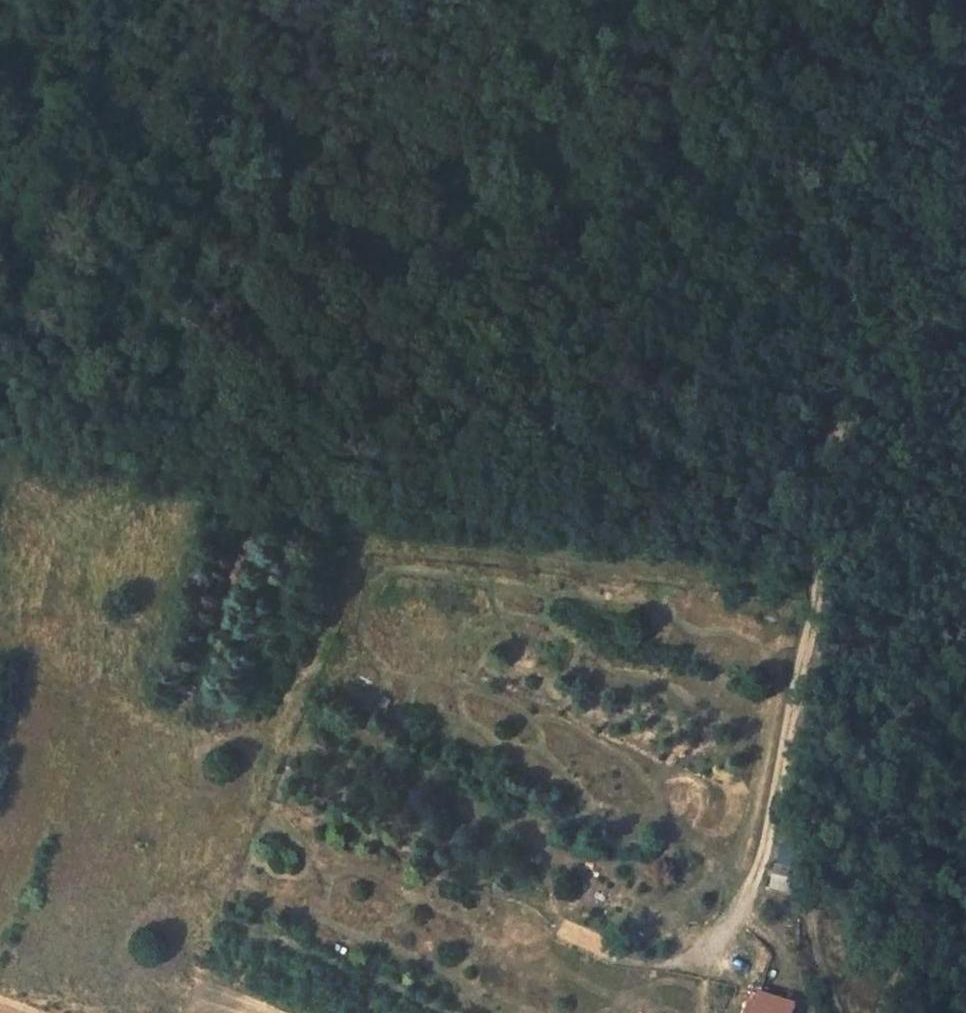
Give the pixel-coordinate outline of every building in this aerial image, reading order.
[(797,868),(780,863),(774,887),(791,891),(797,868)]
